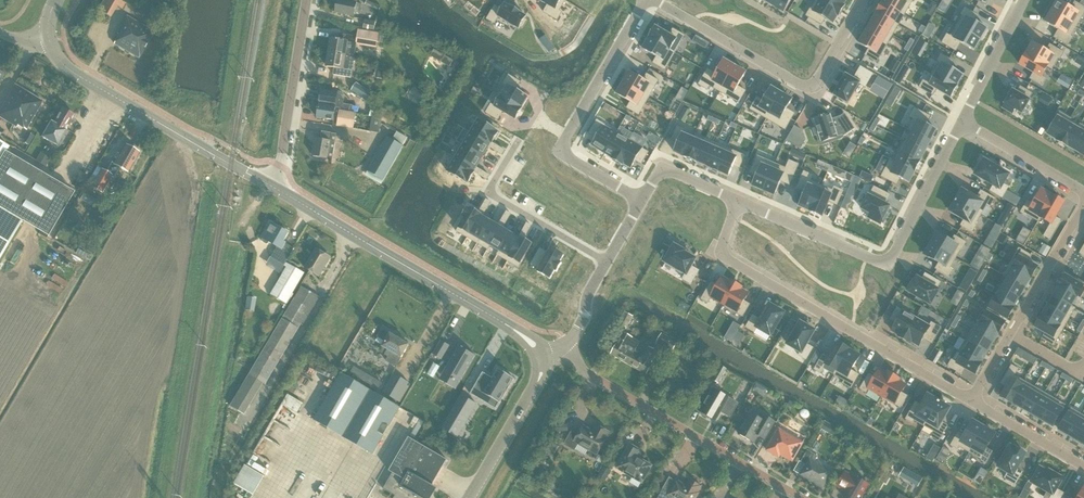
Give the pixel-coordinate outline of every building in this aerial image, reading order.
[(126,2),(122,0),(104,0),(99,10),(109,16),(115,5),(122,9),(126,2)] [(360,14),(362,4),(357,3),(358,0),(338,0),(336,12),(354,16),(355,13),(360,14)] [(368,0),(366,4),(380,11),(382,6),(368,0)] [(548,5),(544,12),(558,20),(562,12),(560,11),(566,0),(539,0),(548,5)] [(774,6),(785,12),(792,0),(778,0),(774,6)] [(807,16),(822,25),(826,19),(833,23),(838,15),(839,16),(842,11),(824,0),(817,0),(811,9),(807,16)] [(842,11),(846,5),(844,4),(847,0),(824,0),(842,11)] [(884,3),(905,15),(913,0),(885,0),(884,2),(884,3)] [(1052,11),(1077,26),(1083,14),(1083,7),(1075,2),(1072,8),(1059,0),(1052,11)] [(883,2),(877,13),(878,13),(899,25),(905,15),(884,3),(884,2),(883,2)] [(495,6),(487,19),(495,24),(499,17),(519,29),(521,27),(523,28),(527,20),(525,19),(527,16),(520,12),(513,8),(512,8),(506,4),(502,10),(495,6)] [(963,15),(957,26),(981,40),(987,29),(974,21),(977,15),(965,8),(961,14),(963,15)] [(1052,11),(1046,22),(1059,30),(1054,37),(1068,45),(1073,37),(1071,36),(1077,26),(1052,11)] [(877,13),(872,23),(893,35),(899,25),(878,13),(877,13)] [(140,57),(154,31),(128,16),(118,34),(120,35),(115,44),(140,57)] [(374,30),(376,21),(365,19),(363,29),(374,30)] [(872,23),(866,33),(887,45),(893,35),(872,23)] [(929,23),(923,35),(929,38),(936,27),(929,23)] [(947,34),(942,43),(956,51),(961,43),(974,51),(981,40),(957,26),(951,36),(947,34)] [(656,27),(649,38),(650,39),(650,38),(675,53),(685,36),(673,29),(670,35),(656,27)] [(355,57),(357,45),(377,48),(380,32),(360,29),(358,37),(341,34),(339,41),(332,39),(329,53),(355,57)] [(866,33),(860,44),(869,49),(866,55),(877,62),(887,45),(866,33)] [(546,35),(542,38),(552,51),(555,48),(546,35)] [(697,35),(693,41),(706,49),(710,43),(697,35)] [(647,39),(643,46),(645,47),(644,49),(657,57),(654,63),(665,70),(675,53),(650,38),(650,39),(649,40),(647,39)] [(920,40),(917,45),(924,49),(927,44),(920,40)] [(1028,53),(1027,54),(1048,66),(1052,69),(1058,58),(1060,59),(1064,52),(1050,44),(1047,50),(1034,43),(1028,53)] [(434,50),(431,56),(450,67),(454,61),(434,50)] [(354,63),(355,57),(329,53),(327,67),(335,68),(334,75),(352,78),(353,70),(344,68),(345,61),(354,63)] [(1027,53),(1020,65),(1034,73),(1030,79),(1042,86),(1046,79),(1042,76),(1048,66),(1027,54),(1028,53),(1027,53)] [(939,62),(933,72),(957,86),(958,85),(963,75),(950,67),(953,61),(941,54),(938,61),(939,62)] [(896,59),(893,65),(898,68),(901,63),(896,59)] [(708,69),(699,84),(708,89),(710,86),(720,92),(735,66),(724,60),(716,73),(708,69)] [(735,66),(720,92),(739,103),(746,91),(738,86),(746,73),(735,66)] [(835,94),(834,95),(835,96),(835,95),(848,103),(848,104),(849,103),(860,83),(866,87),(873,74),(861,67),(854,79),(847,75),(846,74),(846,75),(842,82),(839,87),(835,94)] [(630,72),(624,83),(649,98),(659,81),(647,74),(644,80),(630,72)] [(924,81),(920,87),(933,95),(937,89),(951,97),(958,85),(957,86),(933,72),(927,82),(924,81)] [(505,84),(498,95),(501,97),(501,96),(523,109),(523,108),(529,98),(516,90),(521,82),(509,75),(504,84),(505,84)] [(898,75),(895,81),(900,85),(904,78),(898,75)] [(875,83),(889,91),(893,85),(879,76),(875,83)] [(368,101),(373,94),(357,83),(352,91),(368,101)] [(624,83),(617,94),(631,102),(627,108),(639,115),(649,98),(624,83)] [(27,130),(43,101),(16,85),(0,111),(0,117),(17,127),(18,125),(27,130)] [(757,97),(751,109),(767,119),(782,93),(771,87),(763,101),(757,97)] [(896,87),(893,92),(898,95),(902,90),(896,87)] [(1013,90),(1003,108),(1013,114),(1015,109),(1022,113),(1030,100),(1029,100),(1033,94),(1021,87),(1017,93),(1013,90)] [(339,95),(339,93),(322,91),(320,102),(337,105),(336,107),(336,108),(341,109),(341,111),(348,112),(348,113),(352,113),(354,105),(343,104),(344,96),(339,95)] [(782,93),(767,119),(786,130),(793,118),(785,113),(793,100),(782,93)] [(1043,93),(1039,99),(1048,104),(1051,98),(1043,93)] [(492,104),(487,113),(498,120),(503,112),(516,120),(523,109),(501,96),(501,97),(495,106),(492,104)] [(363,99),(358,114),(370,116),(374,105),(363,99)] [(336,108),(336,107),(320,104),(318,118),(339,121),(338,126),(354,128),(356,114),(352,113),(348,113),(348,112),(341,111),(341,109),(336,108)] [(51,122),(42,137),(52,143),(57,146),(62,138),(67,129),(75,115),(67,110),(63,108),(54,123),(51,122)] [(824,108),(808,113),(815,136),(831,131),(831,129),(837,127),(838,129),(849,123),(839,108),(826,115),(824,108)] [(914,119),(909,130),(913,132),(931,140),(936,129),(927,125),(931,116),(915,108),(910,117),(914,119)] [(1060,112),(1048,134),(1058,140),(1068,123),(1069,123),(1071,119),(1060,112)] [(378,132),(380,128),(381,119),(373,114),(370,130),(378,132)] [(383,115),(380,131),(390,133),(392,117),(383,115)] [(478,119),(470,132),(491,144),(492,143),(493,143),(499,133),(498,132),(499,131),(478,119)] [(598,120),(589,134),(596,138),(592,145),(605,153),(617,133),(604,125),(605,124),(598,120)] [(9,127),(2,123),(0,127),(0,130),(6,133),(9,127)] [(1058,140),(1057,140),(1069,147),(1069,146),(1068,146),(1078,129),(1069,123),(1068,123),(1058,140)] [(1068,146),(1069,146),(1079,152),(1083,143),(1083,126),(1081,124),(1078,129),(1068,146)] [(678,126),(672,139),(679,142),(674,151),(685,156),(686,156),(693,139),(683,134),(685,129),(678,126)] [(795,126),(787,141),(801,149),(806,140),(803,131),(795,126)] [(465,129),(457,141),(463,145),(483,157),(489,147),(491,144),(470,132),(465,129)] [(317,138),(315,157),(328,159),(332,133),(323,131),(322,139),(321,139),(317,138)] [(403,146),(408,138),(397,131),(392,140),(389,138),(369,171),(384,180),(403,146)] [(908,141),(908,142),(925,151),(931,140),(913,132),(908,141)] [(617,133),(605,153),(612,158),(612,159),(617,162),(630,140),(617,133)] [(656,135),(652,142),(658,145),(662,139),(656,135)] [(685,156),(685,157),(696,162),(697,161),(696,161),(704,143),(693,139),(686,156),(685,156)] [(704,143),(696,161),(697,161),(707,166),(717,143),(706,139),(704,143)] [(904,139),(898,150),(920,161),(925,151),(908,142),(908,141),(904,139)] [(630,140),(617,162),(623,165),(623,164),(631,169),(636,161),(642,164),(649,153),(643,149),(643,148),(630,140)] [(9,147),(0,141),(0,163),(9,147)] [(717,143),(707,166),(718,171),(728,148),(717,143)] [(135,148),(133,148),(127,145),(120,157),(119,156),(114,164),(112,163),(107,172),(102,169),(92,187),(103,193),(108,183),(105,181),(108,178),(113,181),(120,168),(128,172),(139,153),(138,152),(138,150),(135,148)] [(463,145),(455,158),(475,170),(477,167),(483,157),(463,145)] [(498,146),(496,151),(503,155),(505,150),(498,146)] [(728,148),(718,171),(729,176),(733,166),(740,168),(745,156),(728,148)] [(893,160),(893,161),(915,172),(915,173),(921,161),(920,161),(898,150),(893,160)] [(42,154),(37,162),(46,167),(50,159),(42,154)] [(758,156),(752,169),(759,171),(757,176),(753,186),(764,191),(775,164),(758,156)] [(455,158),(447,171),(467,183),(468,182),(469,182),(475,172),(474,171),(475,170),(455,158)] [(891,159),(882,176),(897,184),(901,178),(909,183),(915,172),(893,161),(893,160),(891,159)] [(775,164),(764,191),(775,195),(781,181),(790,185),(799,164),(790,160),(786,168),(775,164)] [(984,160),(976,174),(994,185),(991,191),(1003,198),(1009,187),(1003,184),(1009,174),(984,160)] [(475,170),(474,171),(475,172),(481,176),(483,171),(477,167),(475,170)] [(42,182),(47,171),(40,168),(36,179),(42,182)] [(483,171),(481,176),(487,180),(490,175),(483,171)] [(804,171),(797,188),(806,192),(799,206),(810,211),(811,211),(822,186),(811,181),(813,175),(804,171)] [(844,179),(852,182),(855,176),(854,176),(847,172),(844,179)] [(869,174),(866,180),(871,183),(874,176),(869,174)] [(852,182),(847,194),(854,197),(862,179),(855,176),(852,182)] [(810,211),(822,217),(829,201),(838,205),(844,191),(835,187),(833,190),(822,186),(811,211),(810,211)] [(869,195),(862,209),(871,213),(869,218),(881,224),(882,222),(884,223),(888,215),(886,214),(890,206),(886,204),(891,195),(875,187),(870,196),(869,195)] [(957,199),(956,200),(981,215),(987,205),(990,207),(995,198),(981,190),(977,198),(963,190),(957,200),(957,199)] [(1028,201),(1021,212),(1028,216),(1028,215),(1039,222),(1041,218),(1041,217),(1053,197),(1052,196),(1042,190),(1034,204),(1028,201)] [(1053,197),(1041,217),(1041,218),(1052,224),(1044,236),(1051,240),(1062,220),(1056,217),(1064,202),(1053,196),(1052,196),(1053,197)] [(487,200),(483,207),(487,209),(491,202),(487,200)] [(956,202),(951,211),(964,219),(961,225),(973,232),(977,226),(976,225),(981,215),(956,200),(956,201),(956,202)] [(1010,204),(1005,212),(1012,216),(1016,208),(1010,204)] [(23,221),(0,208),(0,259),(23,221)] [(465,218),(458,232),(468,238),(481,215),(482,215),(479,213),(471,208),(470,209),(468,208),(463,217),(465,218)] [(507,211),(503,219),(507,221),(511,214),(507,211)] [(481,215),(468,238),(479,244),(492,221),(483,216),(481,215)] [(503,219),(499,226),(501,227),(503,228),(507,221),(503,219)] [(492,221),(479,244),(488,250),(490,246),(501,227),(499,226),(492,221)] [(263,238),(261,241),(268,245),(269,242),(278,247),(272,257),(269,262),(278,267),(281,263),(284,265),(285,265),(284,266),(287,267),(270,295),(287,304),(305,273),(287,262),(288,261),(295,248),(287,243),(288,242),(284,241),(289,233),(271,223),(263,238)] [(527,223),(523,230),(528,233),(532,226),(527,223)] [(501,227),(490,246),(500,251),(500,252),(511,233),(503,228),(501,227)] [(523,230),(519,237),(521,238),(524,239),(528,233),(523,230)] [(500,251),(497,255),(508,261),(521,239),(521,238),(519,237),(511,233),(500,252),(500,251)] [(932,243),(931,244),(956,258),(962,248),(963,249),(967,242),(955,236),(952,242),(938,234),(932,243)] [(1028,239),(1020,235),(1017,240),(1024,244),(1028,239)] [(521,239),(508,261),(519,267),(532,244),(524,239),(521,238),(521,239)] [(988,239),(985,244),(992,249),(996,243),(988,239)] [(1044,243),(1039,252),(1046,257),(1052,248),(1044,243)] [(931,245),(925,255),(939,263),(936,269),(949,277),(953,270),(950,268),(956,258),(931,244),(931,245)] [(675,245),(665,261),(686,274),(683,279),(691,284),(699,270),(692,266),(696,259),(689,255),(684,252),(685,251),(675,245)] [(80,247),(76,252),(88,259),(89,260),(92,254),(91,253),(80,247)] [(63,258),(66,253),(59,248),(56,253),(63,258)] [(540,249),(531,264),(539,269),(538,272),(550,279),(555,271),(557,272),(562,263),(560,262),(564,255),(552,248),(548,253),(540,249)] [(1019,248),(1009,265),(1031,277),(1030,278),(1031,278),(1038,267),(1028,261),(1031,255),(1019,248)] [(305,268),(320,277),(331,257),(317,249),(305,268)] [(1009,265),(1003,275),(1008,278),(1025,287),(1030,278),(1031,277),(1009,265)] [(909,289),(908,291),(931,304),(939,290),(937,289),(941,282),(926,273),(922,280),(917,277),(915,282),(914,282),(913,283),(912,283),(912,284),(909,289),(909,288),(908,289),(909,289)] [(1059,286),(1060,287),(1060,286),(1077,296),(1077,297),(1081,299),(1083,294),(1083,286),(1066,275),(1059,286)] [(712,282),(701,299),(708,303),(711,298),(724,305),(736,284),(731,280),(730,282),(722,277),(718,285),(712,282)] [(1008,278),(1002,288),(1019,298),(1020,296),(1025,287),(1008,278)] [(964,281),(960,288),(968,292),(971,286),(964,281)] [(736,284),(724,305),(743,317),(750,304),(744,301),(749,293),(742,288),(742,287),(736,284)] [(304,325),(321,297),(302,286),(231,406),(245,415),(264,383),(266,384),(302,324),(304,325)] [(549,286),(546,293),(563,301),(566,295),(549,286)] [(1055,295),(1054,296),(1071,306),(1077,297),(1077,296),(1060,286),(1060,287),(1055,296),(1055,295)] [(997,297),(996,298),(1013,308),(1013,307),(1018,299),(1019,299),(1019,298),(1002,288),(997,297)] [(959,290),(956,295),(963,299),(965,294),(959,290)] [(1054,298),(1048,307),(1070,319),(1076,308),(1071,306),(1054,296),(1053,297),(1054,298)] [(996,297),(990,308),(1008,319),(1014,307),(1013,307),(1013,308),(996,298),(997,297),(996,297)] [(753,315),(746,327),(755,332),(758,327),(771,335),(784,313),(778,309),(771,305),(770,305),(761,320),(753,315)] [(898,307),(891,319),(897,323),(892,331),(899,335),(899,336),(905,340),(917,318),(904,310),(904,311),(898,307)] [(1043,316),(1042,317),(1064,329),(1070,319),(1048,307),(1043,316)] [(984,310),(977,320),(999,333),(998,333),(999,333),(1005,322),(984,310)] [(627,328),(634,316),(626,311),(619,323),(627,328)] [(1042,316),(1036,327),(1046,333),(1042,339),(1054,346),(1064,329),(1042,317),(1043,316),(1042,316)] [(917,318),(905,340),(910,343),(911,342),(919,346),(923,338),(933,344),(942,328),(932,322),(930,326),(917,318)] [(977,320),(971,330),(993,343),(994,342),(993,342),(998,333),(999,333),(977,320)] [(734,322),(731,327),(738,332),(742,326),(734,322)] [(792,337),(788,344),(801,352),(799,355),(807,360),(813,348),(807,344),(811,338),(810,337),(814,330),(801,322),(797,330),(795,329),(791,336),(792,337)] [(386,360),(397,366),(410,343),(382,328),(378,336),(385,340),(382,345),(388,348),(385,353),(389,355),(386,360)] [(971,330),(966,340),(987,353),(992,344),(993,343),(971,330)] [(634,354),(641,342),(624,332),(624,333),(614,350),(617,352),(614,356),(628,365),(634,354)] [(649,370),(658,353),(662,347),(672,352),(678,343),(663,334),(653,350),(649,348),(642,359),(634,354),(628,365),(643,373),(646,369),(649,370)] [(966,340),(960,351),(981,363),(981,362),(987,353),(966,340)] [(442,341),(433,355),(442,359),(450,345),(442,341)] [(823,354),(814,369),(821,373),(824,368),(834,374),(849,350),(838,343),(829,357),(823,354)] [(445,374),(459,382),(458,383),(459,384),(476,355),(460,346),(443,374),(444,375),(445,374)] [(1018,347),(1015,353),(1022,357),(1026,352),(1018,347)] [(952,360),(948,366),(962,374),(965,368),(975,374),(982,363),(981,362),(981,363),(960,351),(956,348),(950,359),(952,360)] [(849,350),(834,374),(845,380),(843,383),(852,388),(860,375),(852,370),(860,356),(849,350)] [(932,354),(928,360),(934,363),(938,358),(932,354)] [(441,366),(434,362),(428,374),(434,377),(441,366)] [(1012,365),(1001,383),(1007,387),(1001,397),(1013,403),(1012,402),(1023,385),(1022,385),(1013,379),(1019,369),(1012,365)] [(355,367),(351,374),(378,390),(382,383),(355,367)] [(471,394),(497,409),(515,378),(498,368),(492,378),(483,372),(471,394)] [(869,373),(860,389),(867,393),(869,390),(881,397),(894,375),(888,372),(887,373),(880,369),(875,377),(869,373)] [(719,371),(714,380),(719,384),(725,374),(719,371)] [(373,454),(401,407),(342,372),(314,420),(373,454)] [(399,402),(410,382),(393,373),(383,393),(399,402)] [(894,375),(881,397),(895,405),(895,404),(901,408),(908,396),(902,392),(907,384),(899,380),(900,379),(894,375)] [(1066,380),(1064,384),(1070,387),(1072,383),(1074,380),(1068,376),(1066,380)] [(1023,385),(1012,402),(1013,403),(1023,408),(1035,387),(1024,381),(1022,385),(1023,385)] [(1035,387),(1023,408),(1032,414),(1031,414),(1033,414),(1045,393),(1035,387)] [(710,417),(716,420),(721,411),(730,417),(738,403),(714,389),(701,412),(702,413),(701,414),(709,418),(710,417)] [(292,402),(305,411),(311,401),(298,393),(292,402)] [(1045,393),(1033,414),(1034,415),(1043,420),(1055,399),(1045,393)] [(462,395),(442,429),(457,438),(477,404),(462,395)] [(914,405),(906,419),(913,423),(914,420),(925,426),(939,401),(938,400),(938,401),(928,395),(922,405),(920,409),(914,405)] [(1055,399),(1043,420),(1052,426),(1054,426),(1066,405),(1055,399)] [(939,401),(925,426),(935,432),(932,437),(939,441),(948,425),(942,422),(950,408),(940,402),(940,401),(939,401)] [(1071,408),(1059,430),(1060,430),(1070,436),(1082,415),(1071,408)] [(739,434),(754,443),(761,432),(767,435),(775,421),(769,418),(766,422),(751,413),(739,434)] [(1070,436),(1079,441),(1080,442),(1083,435),(1083,416),(1082,415),(1070,436)] [(425,417),(419,433),(425,436),(431,419),(425,417)] [(825,421),(821,428),(832,435),(836,427),(825,421)] [(959,432),(951,445),(958,449),(959,446),(970,452),(984,428),(983,427),(973,421),(965,435),(959,432)] [(594,432),(584,426),(578,435),(572,431),(565,443),(574,449),(578,443),(597,455),(606,440),(605,439),(609,433),(598,426),(594,432)] [(984,428),(970,452),(980,458),(980,460),(986,463),(993,452),(987,448),(995,434),(985,428),(984,428)] [(767,450),(775,455),(777,452),(793,461),(803,443),(779,429),(767,450)] [(448,460),(418,443),(410,437),(390,471),(393,473),(433,495),(437,487),(433,485),(448,460)] [(552,442),(546,452),(555,457),(561,446),(552,442)] [(642,483),(652,466),(636,456),(640,450),(631,444),(617,468),(642,483)] [(935,445),(932,451),(937,454),(940,448),(935,445)] [(1011,446),(999,467),(1008,472),(1005,478),(1016,484),(1023,472),(1017,469),(1026,453),(1016,448),(1016,449),(1011,446)] [(944,447),(941,452),(948,456),(951,451),(944,447)] [(801,475),(823,488),(832,472),(815,462),(818,456),(808,450),(801,462),(807,465),(801,475)] [(265,477),(246,466),(235,484),(254,495),(265,477)] [(541,466),(537,473),(544,477),(548,470),(542,466),(541,466)] [(604,466),(598,477),(606,482),(612,471),(604,466)] [(1031,482),(1053,495),(1051,497),(1061,497),(1064,493),(1057,489),(1064,478),(1054,472),(1053,474),(1040,467),(1031,482)] [(905,468),(900,476),(918,487),(923,478),(905,468)] [(979,473),(974,482),(981,485),(985,477),(988,472),(982,468),(979,473)] [(837,486),(847,492),(844,497),(845,497),(862,497),(870,485),(863,481),(862,478),(859,476),(856,477),(855,477),(846,472),(837,486)] [(433,495),(393,473),(384,489),(396,496),(395,497),(431,497),(433,495)] [(702,486),(691,479),(687,486),(676,480),(668,493),(663,490),(658,497),(696,497),(699,493),(698,493),(702,486)] [(1029,492),(1025,489),(1020,497),(1021,497),(1027,497),(1030,492),(1029,492)]
